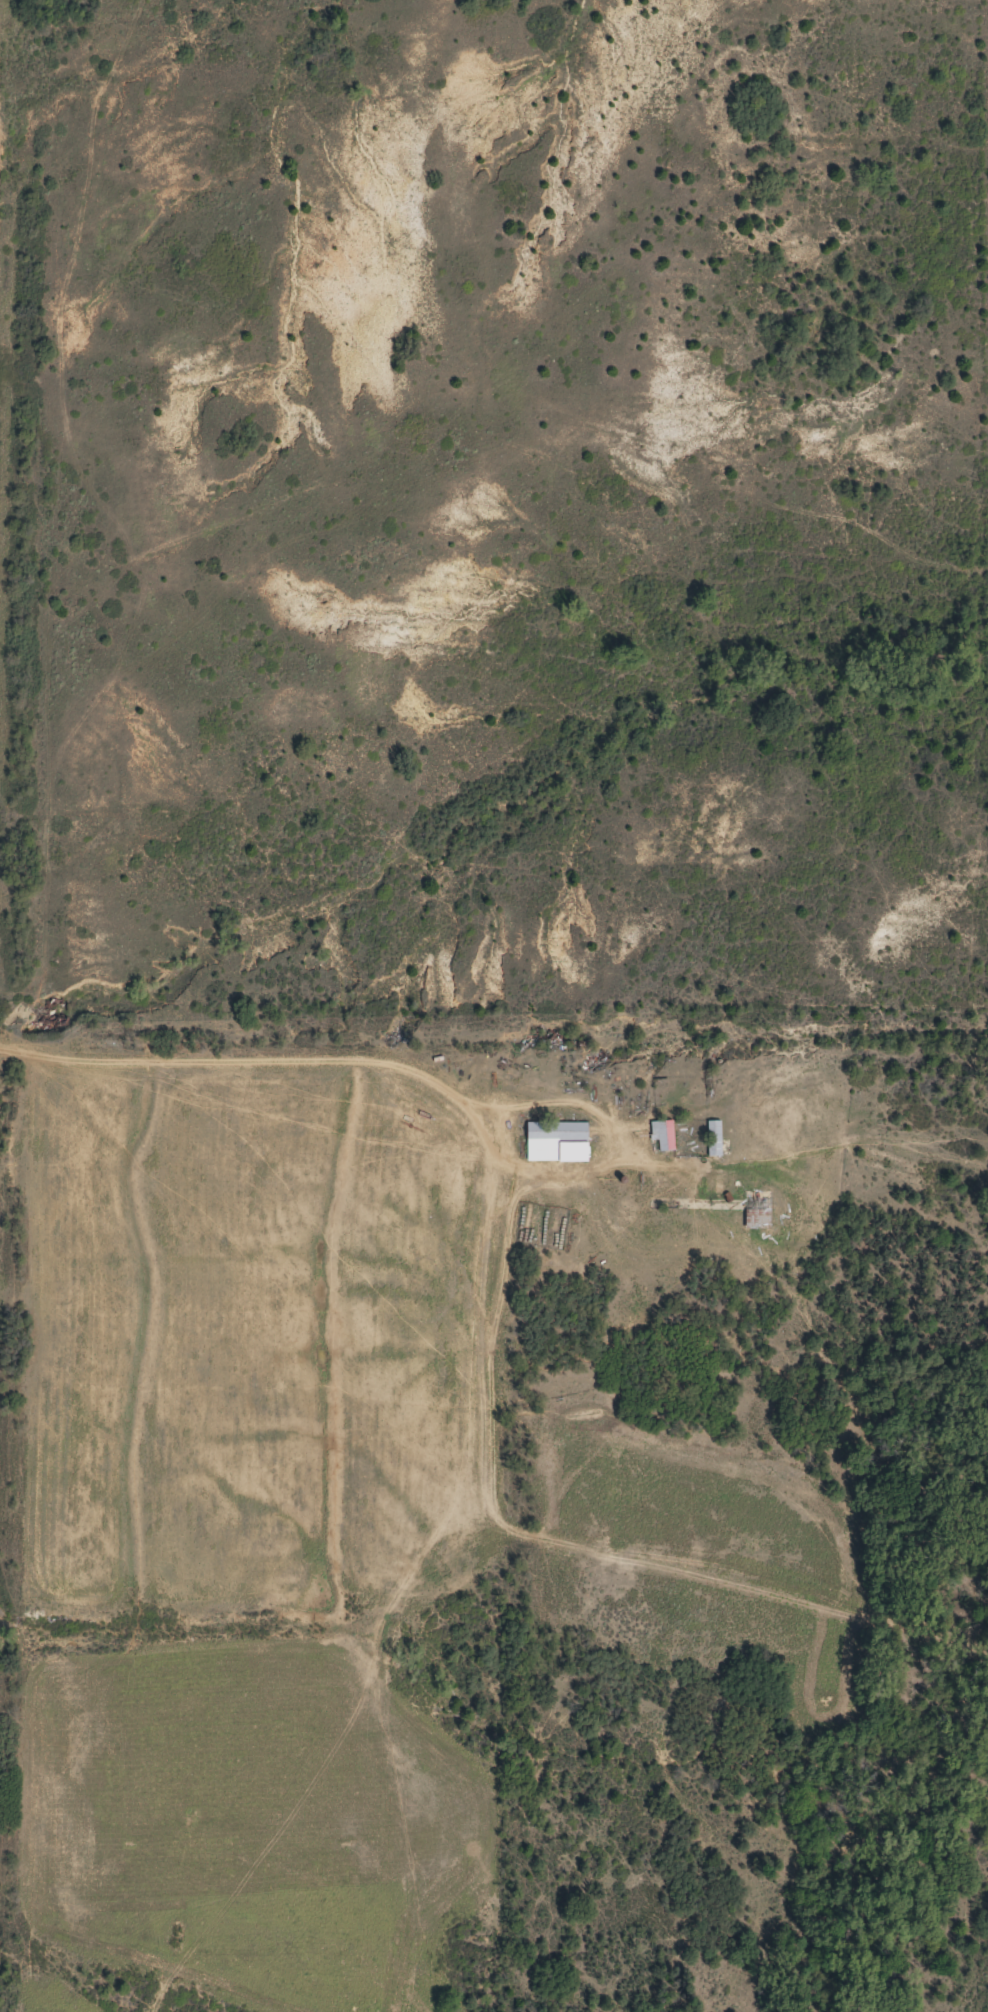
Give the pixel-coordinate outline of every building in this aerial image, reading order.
[(649,1119),(649,1139),(657,1139),(657,1149),(672,1149),(672,1119),(649,1119)] [(720,1156),(720,1119),(706,1119),(706,1156),(720,1156)] [(586,1140),(585,1121),(525,1121),(525,1160),(557,1159),(557,1140),(586,1140)] [(769,1227),(769,1195),(743,1195),(743,1227),(769,1227)]
